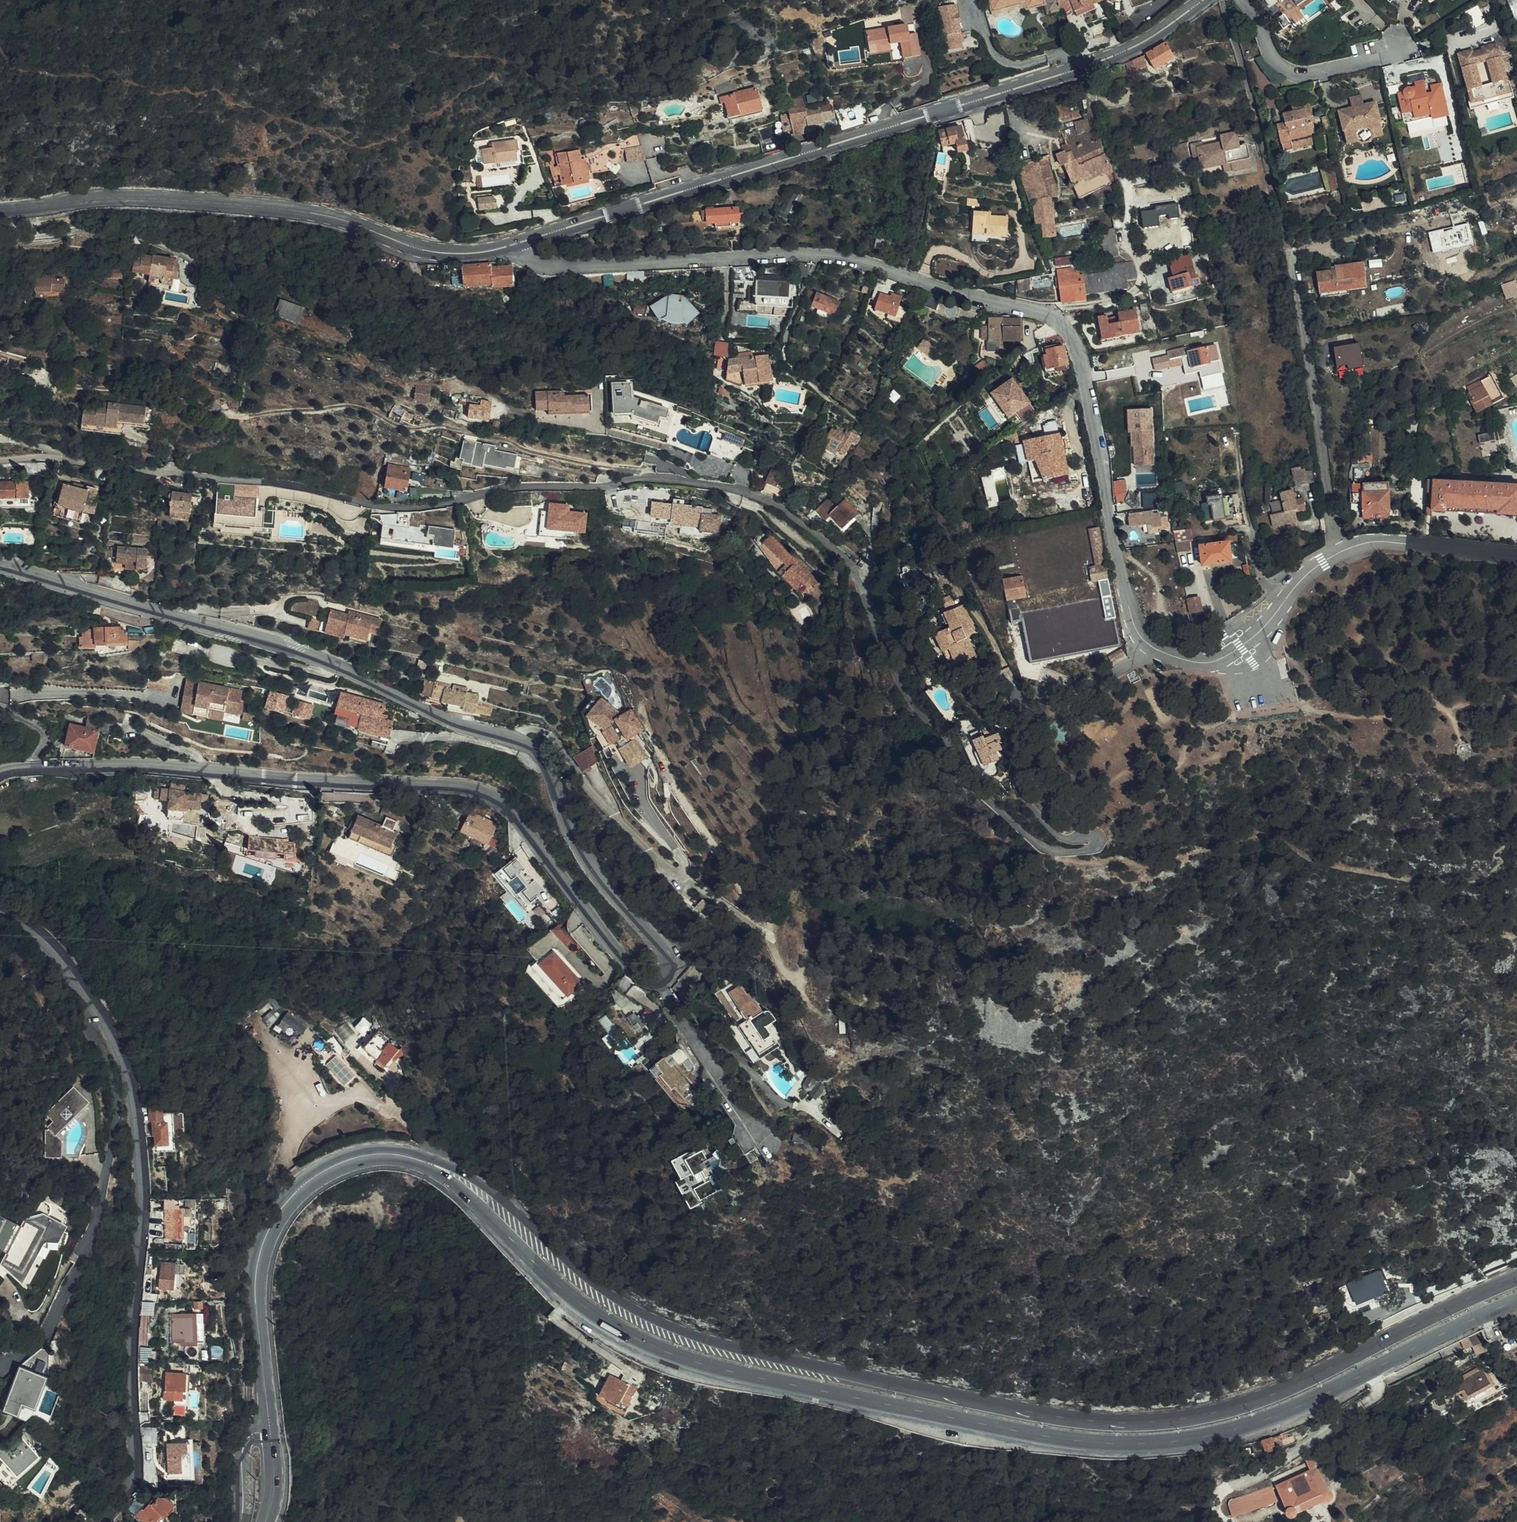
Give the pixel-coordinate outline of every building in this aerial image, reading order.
[(1044,0),(992,0),(995,12),(1007,8),(1006,6),(1028,1),(1030,8),(1045,4),(1044,0)] [(1064,13),(1063,11),(1060,2),(1059,0),(1052,0),(1048,1),(1049,3),(1045,4),(1048,17),(1064,13)] [(1063,0),(1060,2),(1063,11),(1071,8),(1068,1),(1071,0),(1063,0)] [(1105,0),(1075,0),(1078,11),(1095,4),(1105,0)] [(995,12),(996,17),(1030,8),(1028,1),(1006,6),(1007,8),(995,12)] [(959,3),(941,4),(946,49),(964,47),(959,3)] [(1098,9),(1095,4),(1078,11),(1080,16),(1098,9)] [(1292,26),(1284,16),(1278,20),(1286,30),(1292,26)] [(1106,36),(1101,22),(1090,25),(1095,40),(1106,36)] [(908,32),(906,25),(868,31),(870,43),(898,41),(900,56),(917,53),(914,31),(908,32)] [(1238,38),(1245,61),(1264,56),(1256,33),(1238,38)] [(1459,54),(1473,103),(1511,92),(1497,43),(1482,47),(1483,50),(1475,52),(1474,49),(1459,54)] [(1168,47),(1167,45),(1148,56),(1157,71),(1176,60),(1175,58),(1178,56),(1174,51),(1171,53),(1169,50),(1172,48),(1170,45),(1168,47)] [(1197,53),(1195,48),(1181,56),(1184,61),(1197,53)] [(1147,67),(1143,57),(1125,64),(1127,71),(1134,68),(1135,71),(1147,67)] [(1399,92),(1404,114),(1414,111),(1416,118),(1432,114),(1433,117),(1434,120),(1450,115),(1442,82),(1432,85),(1433,88),(1428,90),(1425,79),(1416,81),(1417,85),(1413,86),(1409,86),(1407,87),(1404,91),(1399,92)] [(756,86),(700,104),(705,116),(708,125),(762,107),(756,86)] [(711,95),(709,87),(692,92),(694,100),(711,95)] [(1511,92),(1473,103),(1471,104),(1472,109),(1515,97),(1514,91),(1511,92)] [(1350,98),(1352,109),(1364,106),(1362,95),(1350,98)] [(806,108),(805,103),(802,96),(793,98),(794,106),(789,108),(790,112),(781,115),(785,131),(795,129),(796,132),(809,129),(804,112),(807,111),(806,108)] [(1081,104),(1079,97),(1069,98),(1071,106),(1081,104)] [(1283,152),(1294,150),(1292,142),(1316,136),(1312,123),(1313,122),(1312,116),(1314,115),(1311,101),(1292,105),(1294,109),(1282,112),(1284,123),(1275,125),(1280,143),(1281,143),(1283,152)] [(1372,143),(1374,139),(1384,136),(1377,103),(1364,106),(1352,109),(1340,112),(1348,145),(1358,143),(1363,145),(1372,143)] [(1070,116),(1067,104),(1049,108),(1052,120),(1070,116)] [(804,112),(809,129),(825,124),(820,108),(818,109),(817,105),(806,108),(807,111),(804,112)] [(1414,111),(1404,114),(1406,124),(1433,117),(1432,114),(1416,118),(1414,111)] [(777,116),(778,121),(781,133),(785,131),(781,115),(777,116)] [(1324,130),(1330,128),(1328,115),(1321,117),(1324,130)] [(524,124),(523,119),(511,123),(514,128),(524,124)] [(1090,120),(1086,121),(1074,123),(1077,134),(1066,137),(1067,142),(1060,145),(1061,149),(1054,150),(1056,158),(1057,162),(1061,161),(1078,199),(1111,184),(1106,173),(1112,170),(1093,135),(1094,135),(1091,130),(1090,120)] [(954,142),(956,152),(966,150),(960,126),(938,131),(941,145),(954,142)] [(1209,166),(1222,164),(1232,162),(1234,170),(1252,166),(1247,143),(1239,145),(1236,132),(1221,135),(1222,141),(1204,145),(1209,166)] [(646,146),(642,135),(625,141),(628,152),(633,150),(640,148),(646,146)] [(1292,142),(1294,150),(1318,144),(1316,136),(1292,142)] [(1197,147),(1204,145),(1203,139),(1189,142),(1192,155),(1198,154),(1197,147)] [(491,168),(493,173),(501,171),(500,166),(505,165),(507,170),(524,166),(523,161),(515,163),(514,155),(517,154),(515,143),(490,148),(491,151),(482,153),(485,170),(491,168)] [(1041,146),(1044,160),(1045,161),(1056,158),(1054,150),(1053,144),(1041,146)] [(1191,159),(1187,144),(1173,147),(1176,163),(1191,159)] [(1125,147),(1127,155),(1136,153),(1134,145),(1125,147)] [(1201,168),(1209,166),(1204,145),(1197,147),(1198,154),(1201,168)] [(633,150),(628,152),(632,164),(650,158),(646,146),(640,148),(640,153),(633,154),(633,150)] [(1015,160),(1014,151),(979,147),(978,155),(1015,160)] [(562,155),(563,159),(589,153),(588,149),(562,155)] [(589,153),(563,159),(564,162),(553,164),(556,172),(567,169),(568,175),(570,184),(594,178),(591,168),(595,166),(594,162),(593,159),(591,160),(589,153)] [(1044,160),(1016,164),(1024,205),(1030,204),(1033,226),(1038,225),(1041,240),(1054,238),(1047,201),(1044,201),(1040,181),(1042,180),(1044,189),(1052,187),(1045,161),(1044,160)] [(1232,162),(1222,164),(1224,172),(1234,170),(1232,162)] [(1328,189),(1343,186),(1338,165),(1323,169),(1328,189)] [(567,169),(556,172),(557,178),(568,175),(567,169)] [(568,175),(557,178),(559,186),(570,184),(568,175)] [(1055,199),(1052,187),(1044,189),(1042,180),(1040,181),(1044,201),(1047,201),(1055,199)] [(792,187),(788,197),(795,200),(797,201),(801,192),(792,187)] [(474,209),(490,207),(489,195),(473,197),(474,209)] [(1212,195),(1198,199),(1199,205),(1214,201),(1212,195)] [(795,200),(788,197),(781,210),(788,214),(795,200)] [(1093,213),(1092,197),(1081,199),(1084,214),(1093,213)] [(982,208),(983,200),(970,199),(969,207),(982,208)] [(1179,204),(1141,208),(1143,227),(1161,225),(1160,215),(1170,214),(1170,219),(1181,218),(1179,204)] [(704,224),(737,221),(737,218),(737,210),(737,208),(713,210),(712,206),(705,207),(705,211),(700,212),(700,223),(703,223),(704,224)] [(975,213),(973,236),(1009,238),(1010,220),(992,218),(992,214),(975,213)] [(1098,218),(1089,219),(1090,227),(1099,225),(1098,218)] [(738,225),(737,221),(704,224),(704,228),(704,229),(705,229),(705,233),(722,231),(722,226),(738,225)] [(1119,256),(1114,227),(1100,229),(1101,236),(1097,237),(1099,245),(1103,244),(1105,258),(1119,256)] [(889,250),(892,236),(877,233),(873,247),(889,250)] [(108,251),(115,247),(110,240),(103,243),(108,251)] [(1076,263),(1075,256),(1054,259),(1055,267),(1076,263)] [(141,258),(137,277),(149,279),(148,284),(147,287),(171,290),(172,282),(176,283),(179,264),(141,258)] [(1089,269),(1077,271),(1078,277),(1082,277),(1085,295),(1126,289),(1125,281),(1136,279),(1132,262),(1108,266),(1108,272),(1090,275),(1089,269)] [(1365,288),(1362,263),(1334,267),(1335,271),(1315,274),(1318,294),(1319,294),(1347,290),(1365,288)] [(127,273),(127,264),(105,265),(105,274),(127,273)] [(806,265),(797,264),(796,276),(805,277),(806,265)] [(465,288),(492,285),(492,288),(513,285),(511,267),(491,269),(490,266),(462,268),(463,278),(452,279),(453,287),(465,285),(465,288)] [(1196,276),(1193,268),(1182,272),(1183,276),(1168,280),(1172,293),(1200,285),(1198,275),(1196,276)] [(1078,277),(1077,271),(1072,272),(1071,270),(1058,272),(1059,274),(1056,275),(1062,302),(1075,301),(1075,300),(1086,299),(1085,295),(1082,277),(1078,277)] [(1052,287),(1050,275),(1030,279),(1032,291),(1052,287)] [(1507,279),(1511,294),(1516,292),(1516,279),(1516,276),(1507,279)] [(54,279),(45,278),(44,282),(37,281),(35,294),(66,297),(68,284),(54,283),(54,279)] [(236,279),(235,288),(253,291),(255,282),(236,279)] [(1032,291),(1030,279),(1016,282),(1019,293),(1032,291)] [(1511,294),(1507,279),(1504,280),(1506,289),(1502,291),(1504,296),(1511,294)] [(761,287),(760,301),(785,301),(786,295),(799,294),(803,281),(787,281),(787,282),(779,282),(778,287),(761,287)] [(880,295),(883,285),(876,283),(871,298),(878,301),(875,310),(895,316),(901,298),(895,296),(894,300),(880,295)] [(753,301),(760,301),(761,287),(753,287),(753,301)] [(833,315),(838,302),(807,290),(803,299),(811,303),(810,306),(833,315)] [(1347,290),(1319,294),(1320,299),(1348,295),(1347,290)] [(940,298),(927,294),(923,306),(936,311),(940,298)] [(684,299),(671,296),(651,307),(659,320),(667,315),(678,318),(683,325),(696,317),(684,299)] [(303,311),(279,302),(274,319),(298,327),(303,311)] [(643,313),(645,306),(635,303),(633,311),(643,313)] [(925,315),(927,310),(911,304),(909,309),(925,315)] [(779,314),(791,316),(793,309),(780,307),(779,314)] [(803,309),(799,320),(804,322),(809,311),(803,309)] [(1140,332),(1137,310),(1118,314),(1118,319),(1108,321),(1107,316),(1098,317),(1103,340),(1140,332)] [(678,318),(667,315),(659,320),(659,323),(682,329),(683,325),(678,318)] [(1002,341),(1002,319),(987,319),(987,326),(980,326),(980,339),(988,339),(988,340),(985,343),(986,352),(997,351),(997,352),(1004,352),(1003,343),(1002,341)] [(1020,319),(1007,319),(1002,319),(1002,341),(1003,343),(1003,341),(1020,340),(1020,323),(1020,319)] [(1020,323),(1020,340),(1030,340),(1029,323),(1020,323)] [(1212,338),(1229,334),(1228,327),(1210,330),(1212,338)] [(919,350),(930,353),(934,342),(922,339),(919,350)] [(1363,340),(1337,344),(1341,368),(1367,363),(1363,340)] [(714,341),(714,356),(728,356),(728,341),(714,341)] [(1055,348),(1054,343),(1041,346),(1044,358),(1048,358),(1050,368),(1067,365),(1063,346),(1055,348)] [(1189,351),(1187,351),(1186,348),(1169,352),(1169,354),(1162,356),(1163,372),(1170,370),(1172,377),(1199,370),(1200,373),(1221,368),(1219,360),(1218,360),(1215,345),(1189,351)] [(719,358),(717,357),(715,372),(723,374),(721,384),(722,384),(734,387),(738,385),(735,373),(738,372),(741,386),(755,383),(756,384),(767,382),(763,355),(748,358),(747,353),(727,357),(727,361),(723,362),(719,358)] [(1163,372),(1162,356),(1151,359),(1154,374),(1163,372)] [(1050,368),(1048,358),(1044,358),(1047,372),(1068,367),(1067,365),(1050,368)] [(981,380),(995,370),(994,368),(997,364),(991,362),(985,366),(982,363),(973,369),(977,374),(981,380)] [(1045,373),(1043,366),(1033,370),(1035,377),(1045,373)] [(1221,368),(1200,373),(1201,376),(1222,371),(1221,368)] [(982,381),(981,380),(977,374),(973,376),(978,384),(982,381)] [(1012,376),(989,393),(1008,420),(1016,414),(1022,422),(1037,411),(1012,376)] [(866,388),(860,381),(855,386),(861,393),(866,388)] [(1468,394),(1483,386),(1480,381),(1465,388),(1468,394)] [(612,382),(606,382),(608,425),(663,442),(674,411),(668,409),(665,417),(658,415),(656,424),(629,416),(629,411),(613,411),(612,382)] [(629,382),(612,382),(613,411),(629,411),(629,416),(656,424),(658,415),(665,417),(668,409),(629,397),(629,382)] [(729,399),(734,387),(722,384),(718,394),(729,399)] [(424,402),(425,387),(411,385),(408,401),(424,402)] [(1112,395),(1111,386),(1102,388),(1103,396),(1112,395)] [(1493,405),(1483,386),(1468,394),(1473,403),(1471,404),(1477,414),(1493,405)] [(565,389),(536,388),(536,404),(548,405),(548,409),(564,410),(564,405),(584,406),(584,410),(590,411),(590,394),(565,394),(565,389)] [(482,405),(483,399),(471,397),(470,402),(468,414),(486,418),(488,406),(482,405)] [(797,407),(794,406),(771,400),(759,405),(765,412),(795,412),(797,407)] [(81,430),(123,435),(124,426),(144,428),(145,409),(97,404),(96,408),(84,407),(81,430)] [(818,420),(822,411),(809,404),(805,414),(818,420)] [(1045,407),(1036,414),(1040,419),(1049,412),(1045,407)] [(1155,466),(1153,410),(1129,411),(1130,433),(1133,433),(1133,447),(1136,447),(1137,467),(1155,466)] [(1060,424),(1058,413),(1050,415),(1053,426),(1060,424)] [(817,421),(814,427),(820,430),(820,431),(824,425),(817,421)] [(814,427),(801,448),(805,449),(810,440),(813,441),(820,430),(814,427)] [(1004,427),(998,431),(998,432),(1002,439),(1007,436),(1004,427)] [(1018,428),(1007,436),(1010,443),(1021,436),(1018,428)] [(842,436),(834,432),(830,439),(827,438),(822,447),(833,453),(835,450),(844,455),(851,442),(853,443),(856,437),(854,436),(855,433),(846,429),(842,436)] [(830,439),(834,432),(830,429),(826,437),(827,438),(830,439)] [(1058,432),(1042,436),(1023,441),(1025,446),(1029,462),(1038,459),(1043,480),(1063,475),(1058,454),(1063,453),(1058,432)] [(1479,435),(1480,442),(1495,438),(1494,432),(1479,435)] [(472,460),(473,456),(484,458),(483,461),(515,468),(518,453),(496,447),(497,443),(464,435),(459,456),(472,460)] [(1029,462),(1025,446),(1016,448),(1020,464),(1029,462)] [(914,464),(935,454),(932,447),(911,456),(914,464)] [(1375,448),(1356,448),(1355,451),(1353,451),(1353,460),(1350,471),(1350,503),(1357,502),(1357,506),(1360,506),(1360,511),(1363,511),(1363,517),(1366,520),(1400,518),(1400,509),(1388,509),(1386,492),(1380,492),(1380,484),(1366,485),(1364,470),(1369,470),(1369,466),(1358,465),(1359,452),(1375,452),(1375,448)] [(198,459),(198,458),(198,456),(196,454),(195,453),(193,452),(191,452),(189,453),(188,455),(187,457),(187,459),(188,461),(190,463),(192,463),(194,463),(196,462),(198,459)] [(1358,465),(1369,466),(1373,466),(1375,452),(1359,452),(1358,465)] [(1058,454),(1063,475),(1068,474),(1063,453),(1058,454)] [(409,467),(387,464),(386,475),(384,488),(407,490),(409,467)] [(994,469),(995,474),(984,477),(992,506),(1018,500),(1008,466),(994,469)] [(1293,468),(1294,478),(1307,475),(1307,472),(1306,466),(1293,468)] [(107,480),(110,471),(93,468),(94,476),(107,480)] [(764,489),(775,493),(783,473),(772,469),(764,489)] [(1307,475),(1294,478),(1296,486),(1309,484),(1307,475)] [(1427,479),(1427,488),(1425,509),(1516,516),(1516,485),(1427,479)] [(29,497),(29,480),(0,480),(0,498),(29,497)] [(1127,490),(1125,480),(1113,481),(1115,496),(1125,494),(1125,490),(1127,490)] [(94,500),(97,491),(98,487),(80,483),(79,487),(64,483),(58,503),(61,504),(84,511),(93,514),(97,500),(94,500)] [(234,499),(217,498),(216,514),(257,516),(258,484),(235,483),(234,499)] [(1216,490),(1217,496),(1221,495),(1221,498),(1236,495),(1235,486),(1216,490)] [(1421,509),(1422,488),(1408,488),(1408,509),(1421,509)] [(1303,499),(1299,500),(1295,500),(1294,494),(1293,490),(1280,493),(1284,512),(1270,515),(1273,527),(1297,521),(1295,512),(1305,509),(1303,499)] [(108,503),(109,494),(97,491),(94,500),(97,500),(108,503)] [(938,498),(934,493),(926,498),(930,504),(938,498)] [(171,502),(169,519),(190,520),(191,495),(172,494),(169,494),(168,498),(171,502)] [(1205,506),(1203,506),(1206,522),(1231,517),(1229,507),(1238,505),(1236,495),(1221,498),(1221,495),(1217,496),(1203,498),(1205,506)] [(661,515),(661,521),(701,524),(701,530),(721,532),(722,512),(714,512),(714,506),(685,503),(684,498),(676,497),(675,502),(654,500),(653,514),(661,515)] [(835,509),(825,500),(813,514),(824,524),(830,518),(841,528),(855,514),(851,511),(855,508),(845,499),(835,509)] [(84,511),(61,504),(58,515),(81,522),(84,511)] [(567,505),(549,504),(549,511),(541,510),(539,527),(576,529),(582,530),(583,513),(566,512),(567,505)] [(1159,511),(1133,515),(1133,518),(1127,519),(1129,528),(1147,525),(1148,533),(1162,531),(1162,530),(1171,529),(1168,517),(1160,518),(1159,511)] [(514,519),(496,513),(494,520),(512,526),(514,519)] [(405,525),(380,522),(379,537),(454,546),(456,526),(429,523),(429,526),(405,523),(405,525)] [(539,527),(539,536),(565,537),(566,534),(575,535),(576,529),(539,527)] [(1172,530),(1175,541),(1187,540),(1191,539),(1189,527),(1172,530)] [(1105,565),(1109,564),(1108,558),(1103,559),(1097,528),(1087,530),(1094,567),(1089,568),(1092,583),(1108,579),(1105,565)] [(770,536),(762,545),(785,565),(778,573),(798,592),(808,580),(822,593),(825,589),(819,583),(820,582),(770,536)] [(1175,541),(1177,552),(1189,549),(1187,540),(1175,541)] [(1230,562),(1228,543),(1200,547),(1202,565),(1230,562)] [(135,560),(135,570),(147,570),(144,548),(115,548),(114,564),(124,564),(125,564),(126,560),(135,560)] [(124,571),(127,571),(135,572),(135,570),(135,560),(126,560),(125,564),(124,564),(124,565),(124,571)] [(99,565),(98,574),(115,575),(125,578),(127,571),(124,571),(124,565),(99,565)] [(1026,598),(1022,577),(1003,580),(1006,601),(1026,598)] [(1187,600),(1190,614),(1202,611),(1199,597),(1187,600)] [(1109,598),(1020,614),(1027,659),(1117,644),(1109,598)] [(942,632),(949,650),(955,665),(973,658),(967,641),(969,640),(967,636),(978,632),(967,605),(959,608),(956,599),(947,603),(950,611),(946,613),(952,628),(942,632)] [(329,628),(324,628),(322,637),(346,642),(347,639),(370,643),(371,636),(373,636),(373,634),(375,634),(376,630),(381,631),(383,622),(357,616),(356,621),(350,620),(331,616),(329,628)] [(95,646),(106,646),(106,642),(124,642),(124,632),(122,632),(122,626),(94,626),(94,628),(86,628),(86,631),(82,631),(82,636),(79,636),(80,648),(95,647),(95,646)] [(322,637),(324,628),(314,626),(311,635),(322,637)] [(936,634),(943,652),(949,650),(942,632),(936,634)] [(832,640),(832,639),(830,637),(829,636),(827,636),(825,636),(822,637),(821,638),(820,640),(819,642),(819,644),(821,647),(823,649),(825,649),(826,649),(828,649),(832,640)] [(129,650),(136,649),(139,644),(139,639),(129,639),(129,650)] [(1126,654),(1122,647),(1108,656),(1113,663),(1126,654)] [(46,660),(45,652),(45,649),(31,650),(33,661),(46,661),(46,660)] [(395,670),(397,663),(382,660),(380,667),(395,670)] [(406,665),(397,663),(395,670),(404,672),(406,665)] [(193,713),(194,713),(208,715),(210,706),(225,709),(239,712),(242,687),(199,680),(198,687),(185,685),(182,701),(188,702),(195,703),(193,713)] [(310,693),(312,683),(303,680),(300,690),(310,693)] [(435,696),(437,681),(428,680),(425,694),(435,696)] [(460,689),(461,686),(437,681),(435,696),(444,698),(449,699),(448,702),(447,709),(452,710),(476,716),(477,718),(481,693),(460,689)] [(338,688),(312,683),(310,693),(311,693),(334,703),(338,688)] [(288,694),(273,689),(268,705),(283,710),(288,694)] [(386,703),(342,692),(339,706),(363,712),(362,717),(353,715),(352,722),(344,720),(344,723),(385,734),(387,725),(395,726),(396,721),(389,719),(390,715),(384,713),(386,703)] [(620,748),(623,752),(632,744),(638,739),(619,711),(602,697),(588,714),(605,730),(602,731),(610,744),(616,740),(618,738),(623,746),(620,748)] [(294,712),(311,716),(314,704),(298,700),(294,712)] [(187,711),(193,713),(195,703),(188,702),(187,711)] [(210,706),(208,715),(223,719),(225,709),(210,706)] [(344,723),(344,720),(346,713),(337,711),(334,721),(344,723)] [(88,714),(87,721),(97,723),(98,715),(88,714)] [(90,727),(86,726),(71,722),(65,745),(95,751),(99,729),(96,728),(96,725),(91,724),(90,727)] [(394,736),(395,726),(387,725),(385,734),(394,736)] [(1001,749),(1000,746),(998,740),(1002,739),(999,732),(986,737),(982,727),(970,732),(984,765),(999,759),(996,751),(1001,749)] [(632,744),(623,752),(631,765),(647,755),(638,739),(632,744)] [(310,745),(300,743),(298,751),(309,753),(310,745)] [(574,756),(584,770),(598,761),(592,744),(574,756)] [(1002,776),(997,765),(986,769),(991,780),(1002,776)] [(165,832),(167,833),(170,820),(166,819),(166,817),(182,818),(184,809),(198,810),(199,803),(202,802),(205,800),(206,798),(206,795),(188,793),(188,783),(171,781),(170,787),(157,786),(157,789),(148,788),(135,790),(135,798),(145,798),(141,820),(143,825),(149,827),(151,828),(155,829),(159,831),(165,832)] [(139,811),(142,810),(137,805),(135,803),(133,803),(133,806),(139,811)] [(476,803),(473,811),(485,817),(489,809),(476,803)] [(433,818),(447,822),(448,810),(433,807),(433,818)] [(490,843),(490,842),(493,837),(499,824),(485,817),(473,811),(467,823),(461,820),(457,827),(490,843)] [(360,841),(361,841),(365,833),(394,847),(401,831),(405,833),(408,824),(401,821),(400,823),(390,818),(388,822),(386,827),(380,824),(361,816),(358,821),(354,820),(351,828),(355,830),(351,837),(360,841)] [(167,835),(167,833),(165,832),(159,831),(155,829),(151,828),(149,827),(143,825),(143,826),(155,830),(167,835)] [(365,833),(361,841),(390,854),(394,847),(365,833)] [(493,837),(490,842),(495,845),(498,839),(493,837)] [(602,854),(608,861),(614,857),(608,850),(602,854)] [(518,857),(496,873),(516,900),(528,891),(532,896),(534,894),(528,886),(535,881),(518,857)] [(276,872),(287,876),(289,870),(278,867),(276,872)] [(562,920),(553,928),(575,951),(582,945),(562,920)] [(536,972),(556,954),(552,950),(545,942),(525,960),(532,969),(527,974),(562,1014),(568,1009),(572,1012),(593,996),(586,988),(566,1005),(536,972)] [(586,988),(556,954),(536,972),(566,1005),(586,988)] [(635,984),(627,975),(618,982),(645,1003),(656,994),(654,993),(650,992),(642,989),(635,984)] [(743,1023),(756,1046),(760,1044),(764,1052),(779,1044),(769,1026),(780,1020),(775,1011),(773,1011),(771,1006),(768,1005),(764,1007),(755,992),(751,994),(746,984),(734,991),(749,1019),(743,1023)] [(615,1005),(613,1003),(598,1015),(616,1036),(621,1036),(626,1031),(640,1048),(650,1040),(645,1035),(651,1030),(638,1015),(637,1016),(633,1012),(629,1016),(618,1003),(615,1005)] [(287,1012),(280,1024),(301,1037),(308,1025),(287,1012)] [(363,1017),(356,1028),(364,1033),(371,1022),(363,1017)] [(384,1061),(402,1048),(387,1026),(369,1039),(384,1061)] [(702,1099),(694,1089),(685,1076),(691,1072),(674,1050),(652,1067),(659,1076),(656,1078),(684,1114),(702,1099)] [(808,1091),(814,1083),(810,1080),(806,1084),(806,1089),(808,1091)] [(89,1106),(70,1087),(43,1114),(43,1157),(66,1155),(67,1133),(89,1106)] [(174,1134),(183,1133),(179,1100),(171,1100),(171,1110),(174,1134)] [(154,1134),(156,1150),(168,1149),(165,1122),(162,1122),(160,1110),(160,1105),(143,1106),(144,1120),(150,1120),(152,1135),(154,1134)] [(165,1122),(168,1149),(175,1149),(174,1134),(171,1110),(160,1110),(162,1122),(165,1122)] [(712,1163),(701,1148),(689,1156),(685,1151),(669,1163),(680,1179),(674,1184),(693,1210),(709,1198),(707,1195),(720,1187),(710,1174),(714,1171),(709,1166),(712,1163)] [(0,1212),(0,1243),(8,1247),(0,1263),(22,1282),(40,1247),(42,1242),(43,1241),(45,1240),(57,1240),(65,1223),(41,1211),(24,1216),(22,1220),(1,1210),(0,1212)] [(160,1210),(151,1210),(149,1236),(161,1235),(160,1210)] [(164,1235),(178,1235),(179,1221),(186,1221),(186,1210),(164,1210),(164,1235)] [(158,1287),(177,1288),(178,1283),(178,1274),(174,1273),(175,1263),(161,1261),(158,1287)] [(1360,1306),(1387,1296),(1379,1273),(1337,1288),(1346,1303),(1353,1308),(1360,1306)] [(142,1301),(150,1301),(151,1284),(143,1284),(142,1301)] [(1390,1304),(1387,1296),(1360,1306),(1363,1314),(1390,1304)] [(174,1313),(174,1342),(197,1341),(196,1313),(174,1313)] [(1502,1336),(1498,1326),(1491,1328),(1483,1332),(1489,1342),(1502,1336)] [(1481,1337),(1478,1338),(1469,1342),(1472,1350),(1484,1344),(1481,1337)] [(48,1350),(41,1347),(19,1365),(47,1374),(48,1350)] [(139,1363),(152,1362),(152,1347),(139,1347),(139,1363)] [(1464,1392),(1493,1378),(1488,1366),(1493,1364),(1490,1359),(1481,1363),(1483,1365),(1480,1366),(1478,1364),(1466,1370),(1468,1372),(1452,1378),(1456,1387),(1461,1385),(1464,1392)] [(572,1372),(575,1366),(567,1361),(564,1367),(572,1372)] [(138,1368),(139,1382),(152,1381),(152,1362),(139,1363),(138,1368)] [(45,1375),(17,1367),(8,1399),(11,1400),(20,1371),(41,1377),(33,1405),(24,1403),(20,1415),(29,1418),(35,1414),(45,1375)] [(41,1377),(20,1371),(11,1400),(8,1399),(4,1411),(20,1415),(24,1403),(33,1405),(41,1377)] [(165,1372),(165,1399),(185,1399),(185,1372),(165,1372)] [(627,1409),(638,1389),(612,1375),(602,1395),(627,1409)] [(142,1428),(143,1443),(155,1442),(155,1427),(142,1428)] [(1272,1438),(1253,1444),(1256,1455),(1275,1449),(1272,1438)] [(24,1440),(4,1459),(18,1474),(38,1456),(24,1440)] [(168,1477),(192,1476),(189,1442),(166,1443),(168,1477)] [(1323,1465),(1321,1459),(1318,1454),(1307,1459),(1312,1471),(1276,1486),(1287,1510),(1287,1514),(1289,1517),(1291,1518),(1294,1517),(1296,1514),(1297,1512),(1325,1500),(1327,1501),(1330,1500),(1332,1497),(1332,1494),(1332,1492),(1327,1490),(1317,1468),(1323,1465)] [(1277,1499),(1273,1488),(1254,1494),(1237,1495),(1237,1498),(1229,1501),(1234,1514),(1277,1499)] [(149,1505),(150,1505),(151,1507),(158,1499),(156,1497),(149,1505)] [(150,1505),(144,1511),(142,1509),(136,1516),(143,1521),(151,1521),(152,1521),(154,1521),(159,1521),(174,1504),(167,1499),(158,1499),(151,1507),(150,1505)]
